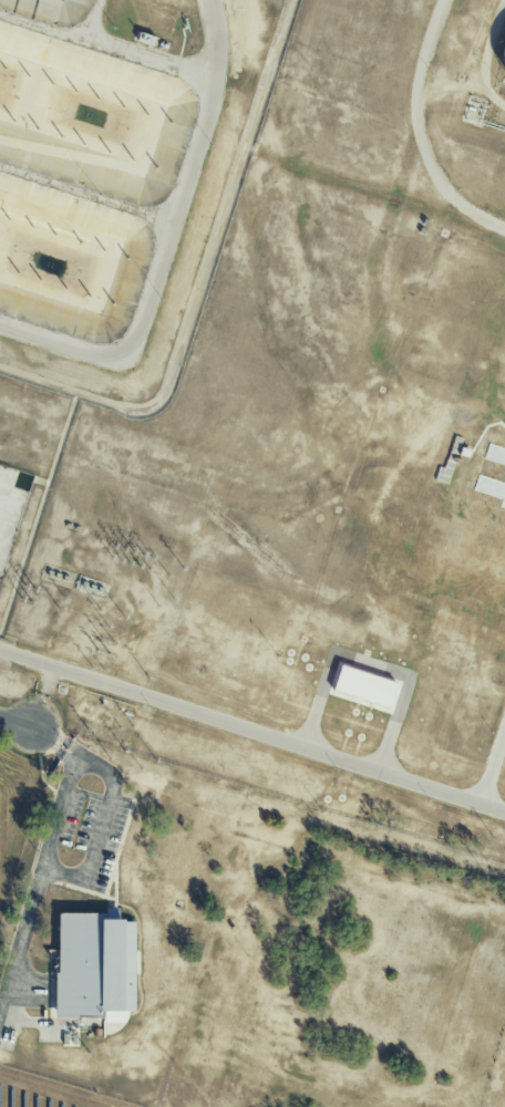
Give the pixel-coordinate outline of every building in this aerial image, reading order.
[(332,691),(393,710),(401,684),(340,665),(332,691)] [(56,913),(57,1018),(102,1018),(102,1011),(136,1011),(135,920),(99,920),(99,913),(56,913)]
